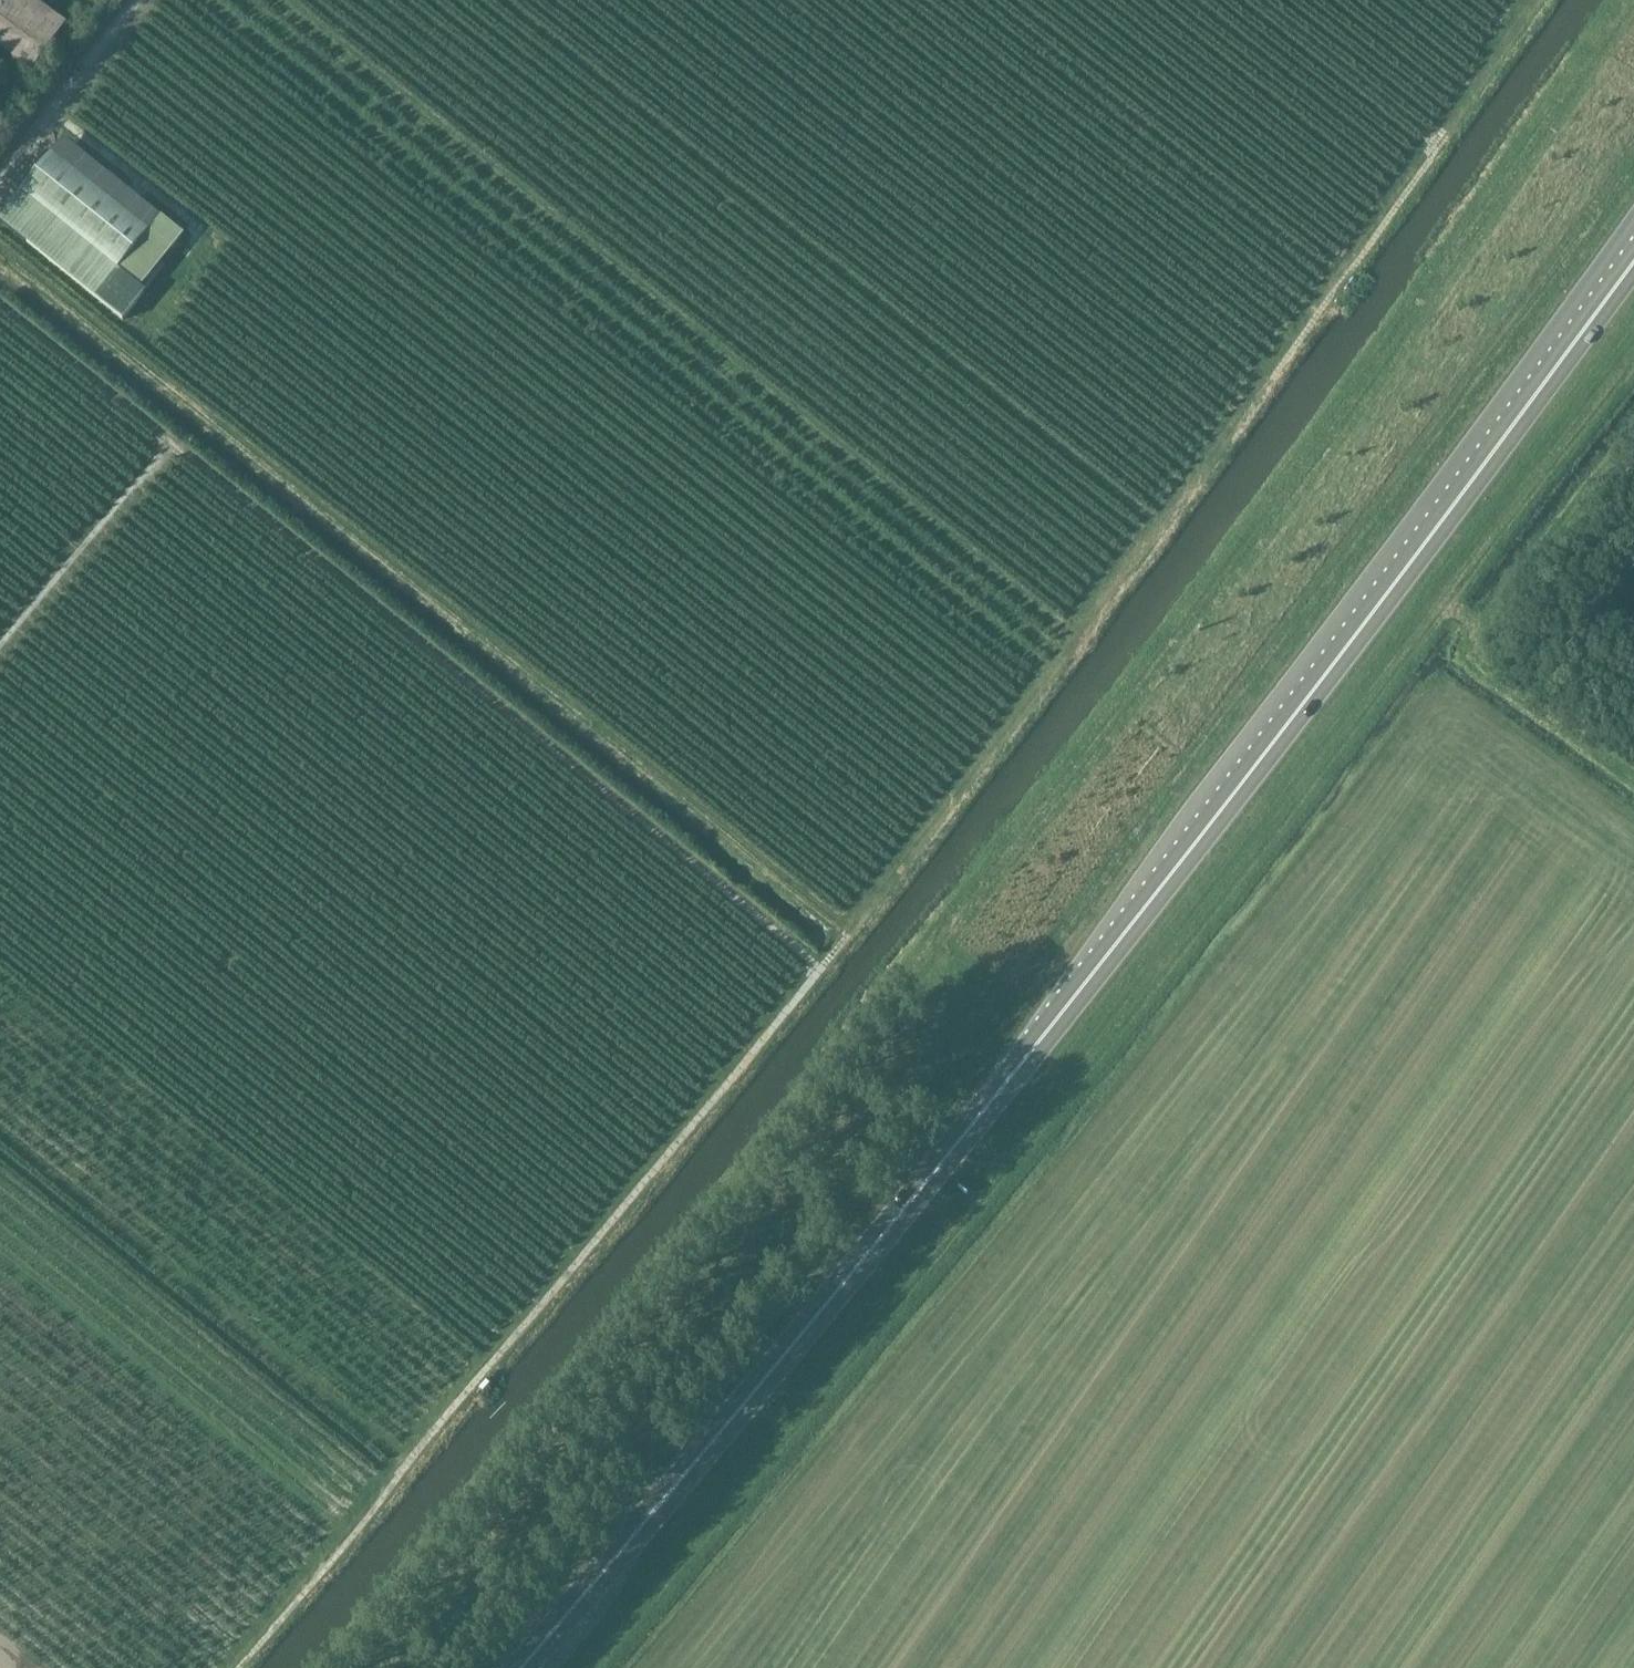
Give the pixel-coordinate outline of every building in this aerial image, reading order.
[(49,16),(28,0),(3,0),(0,3),(0,50),(32,74),(66,29),(49,16)] [(20,191),(49,214),(119,270),(149,232),(51,154),(20,191)]
